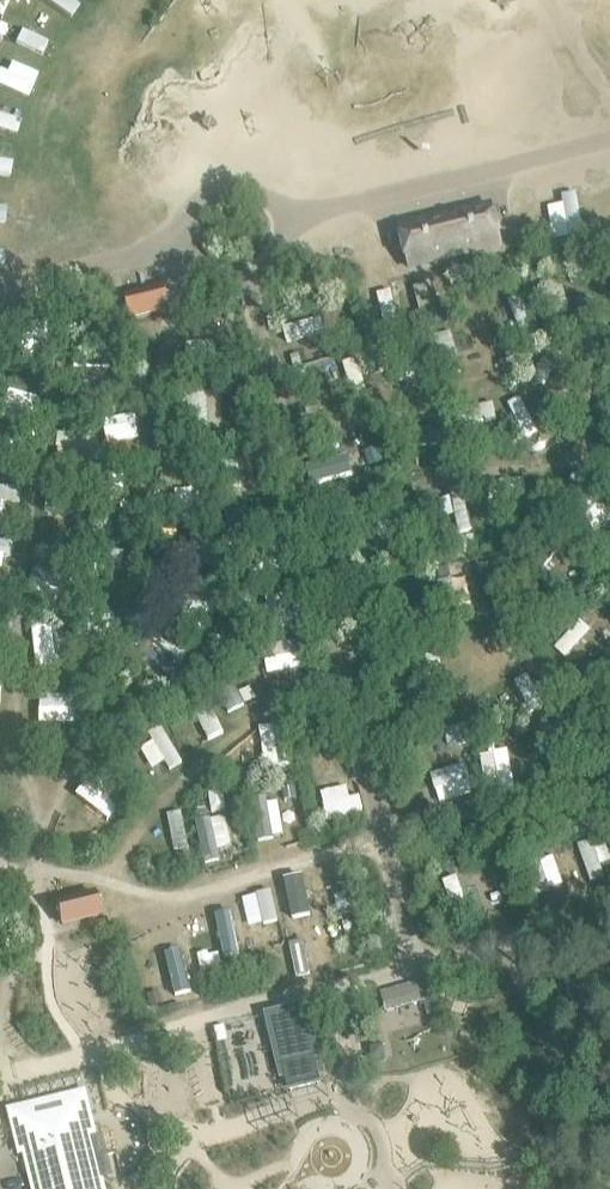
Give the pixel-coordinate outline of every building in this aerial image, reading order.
[(408,271),(501,249),(491,206),(396,229),(408,271)] [(163,287),(122,296),(128,323),(168,315),(163,287)] [(363,348),(358,330),(340,335),(345,352),(363,348)] [(301,366),(298,355),(290,357),(293,368),(301,366)] [(379,462),(376,450),(363,453),(366,466),(379,462)] [(60,925),(98,916),(92,891),(55,900),(60,925)] [(431,979),(395,989),(400,1008),(423,1001),(420,991),(433,988),(431,979)] [(158,994),(147,997),(149,1006),(160,1003),(158,994)] [(307,1005),(264,1015),(277,1067),(284,1066),(286,1076),(290,1089),(318,1082),(312,1059),(319,1057),(307,1005)] [(382,1047),(370,1049),(372,1061),(384,1059),(382,1047)] [(97,1136),(86,1089),(6,1110),(17,1156),(23,1155),(13,1113),(81,1096),(92,1138),(97,1136)] [(13,1113),(23,1155),(31,1188),(104,1188),(102,1180),(92,1138),(81,1096),(13,1113)]
